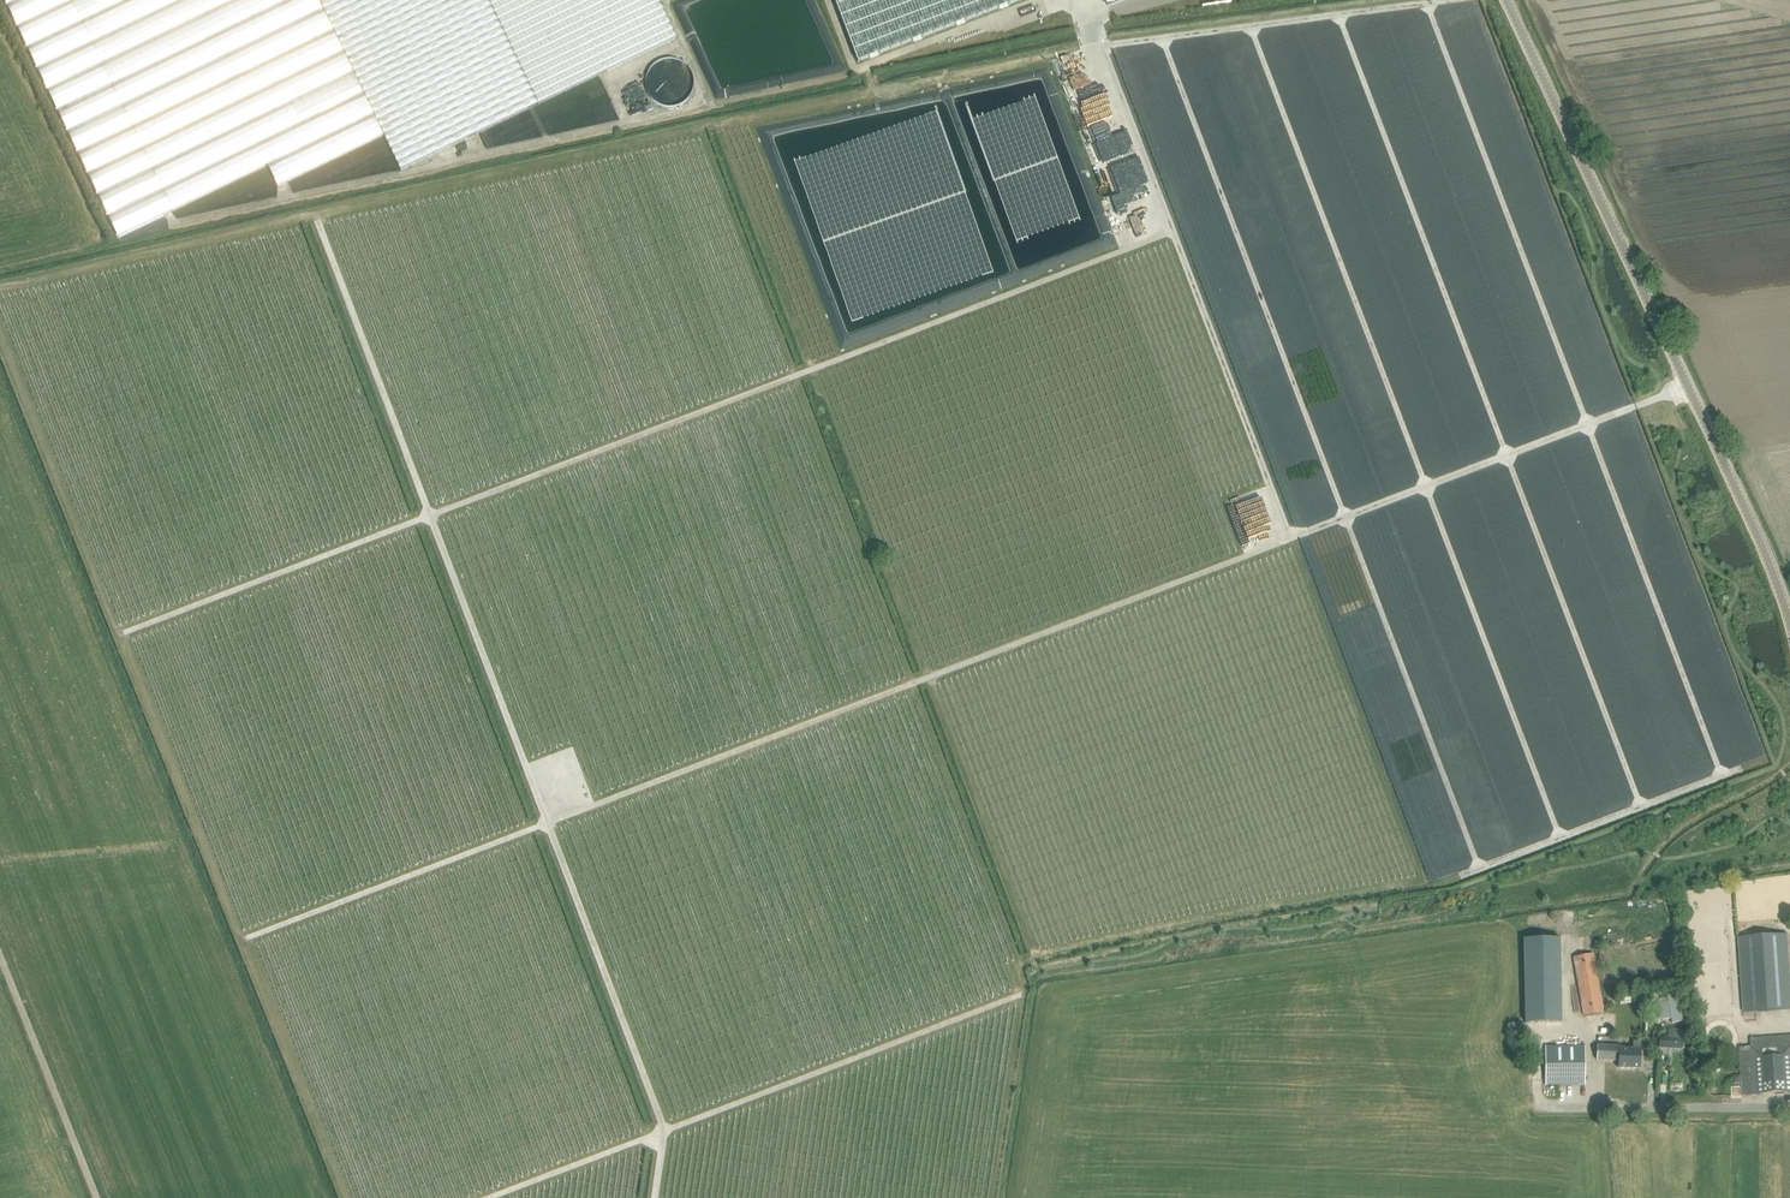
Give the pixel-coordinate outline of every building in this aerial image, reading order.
[(118,237),(268,165),(278,187),(385,136),(320,0),(4,0),(118,237)] [(385,136),(401,170),(538,105),(488,0),(320,0),(385,136)] [(538,105),(677,38),(658,0),(488,0),(538,105)] [(860,62),(1022,0),(836,0),(860,62)] [(1105,9),(1128,0),(1101,0),(1105,9)] [(1740,937),(1744,1012),(1780,1010),(1789,1009),(1789,977),(1787,934),(1775,935),(1740,937)] [(1562,1022),(1560,938),(1524,938),(1526,1022),(1562,1022)] [(1574,957),(1582,1004),(1584,1016),(1603,1013),(1592,953),(1574,957)] [(1667,995),(1668,1001),(1658,1002),(1663,1020),(1671,1018),(1672,1023),(1681,1021),(1676,993),(1667,995)] [(1682,1049),(1683,1030),(1668,1029),(1668,1037),(1660,1037),(1659,1047),(1682,1049)] [(1619,1047),(1619,1061),(1618,1068),(1640,1068),(1640,1056),(1641,1040),(1633,1040),(1633,1048),(1621,1047),(1619,1047)] [(1751,1046),(1742,1047),(1746,1096),(1789,1092),(1789,1044),(1751,1046)] [(1547,1045),(1546,1073),(1546,1085),(1585,1085),(1585,1080),(1586,1046),(1547,1045)] [(1597,1060),(1619,1061),(1619,1047),(1621,1047),(1621,1045),(1597,1045),(1597,1060)] [(1711,1056),(1703,1061),(1710,1073),(1718,1067),(1711,1056)]
